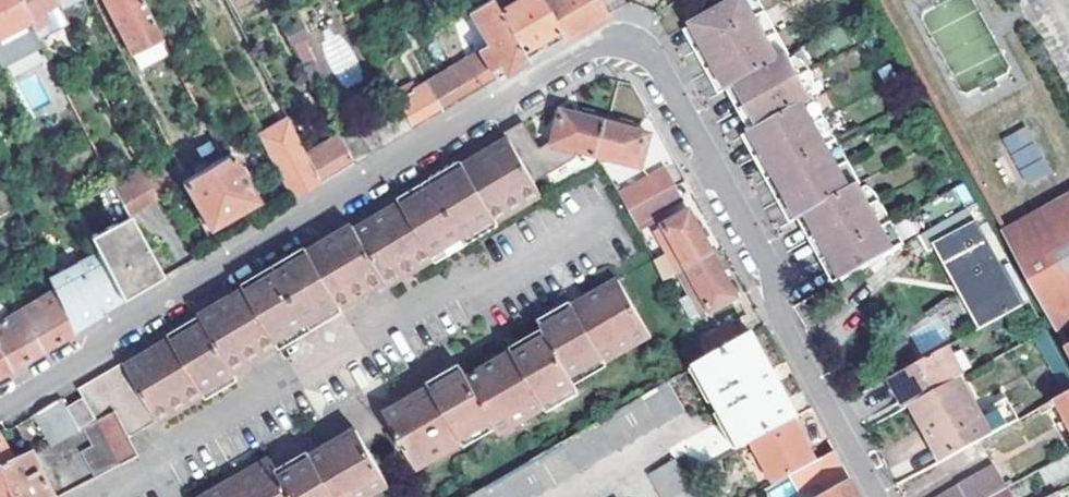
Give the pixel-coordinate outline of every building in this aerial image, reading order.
[(13,63),(42,48),(39,40),(18,0),(0,0),(0,40),(13,63)] [(39,40),(62,28),(50,5),(56,3),(55,0),(18,0),(39,40)] [(60,9),(71,3),(70,0),(55,0),(56,3),(60,9)] [(134,58),(163,42),(141,0),(105,0),(134,58)] [(487,45),(480,50),(497,78),(503,74),(527,60),(521,50),(498,10),(492,0),(490,0),(469,11),(487,45)] [(557,29),(540,0),(514,0),(498,10),(521,50),(557,29)] [(606,14),(598,0),(540,0),(557,29),(563,38),(571,34),(606,14)] [(706,47),(754,19),(743,0),(735,0),(692,24),(694,27),(706,47)] [(754,0),(743,0),(754,19),(762,14),(754,0)] [(782,49),(762,14),(754,19),(774,54),(782,49)] [(729,88),(730,91),(733,89),(738,87),(744,95),(783,72),(777,60),(774,54),(754,19),(706,47),(729,88)] [(285,31),(294,48),(312,39),(302,22),(285,31)] [(685,31),(697,51),(706,47),(694,27),(685,31)] [(405,35),(411,47),(418,42),(412,31),(405,35)] [(697,51),(721,93),(729,88),(706,47),(697,51)] [(785,56),(782,49),(774,54),(777,60),(785,56)] [(497,78),(480,50),(427,80),(443,110),(497,78)] [(754,130),(759,137),(806,109),(803,103),(810,98),(807,94),(788,61),(785,56),(777,60),(783,72),(744,95),(760,125),(754,130)] [(802,64),(793,59),(788,61),(807,94),(811,92),(813,87),(810,75),(802,64)] [(305,69),(312,83),(322,78),(315,64),(305,69)] [(443,110),(427,80),(397,98),(412,129),(443,110)] [(733,89),(737,99),(744,95),(738,87),(733,89)] [(737,99),(754,130),(760,125),(744,95),(737,99)] [(412,129),(397,98),(338,134),(353,163),(412,129)] [(815,105),(810,98),(803,103),(806,109),(815,105)] [(846,160),(815,105),(806,109),(838,163),(846,160)] [(759,137),(780,175),(825,150),(834,166),(838,163),(806,109),(759,137)] [(592,121),(567,113),(559,140),(541,150),(527,124),(508,135),(511,139),(532,175),(577,149),(597,155),(608,120),(593,116),(592,121)] [(260,137),(293,200),(321,183),(305,154),(287,120),(260,137)] [(608,120),(597,155),(641,168),(651,137),(625,130),(627,125),(608,120)] [(1001,138),(1026,184),(1053,170),(1027,123),(1001,138)] [(746,136),(749,142),(759,137),(754,130),(746,136)] [(353,163),(338,134),(305,154),(321,183),(353,163)] [(749,142),(771,179),(780,175),(759,137),(749,142)] [(435,184),(468,241),(544,198),(532,175),(511,139),(474,161),(435,184)] [(812,214),(817,222),(866,194),(864,190),(860,184),(852,187),(838,163),(834,166),(825,150),(780,175),(803,216),(804,218),(805,217),(812,214)] [(183,183),(208,228),(254,201),(229,156),(183,183)] [(860,184),(846,160),(838,163),(852,187),(860,184)] [(113,182),(129,215),(162,195),(154,179),(146,164),(113,182)] [(17,207),(0,166),(0,216),(17,207)] [(170,170),(154,179),(162,195),(179,185),(170,170)] [(771,179),(794,220),(803,216),(780,175),(771,179)] [(1051,317),(1068,307),(1068,177),(996,217),(1051,317)] [(623,195),(630,208),(656,193),(648,181),(623,195)] [(400,206),(363,228),(394,280),(388,284),(390,289),(468,241),(435,184),(400,206)] [(682,203),(673,188),(657,198),(666,211),(682,203)] [(878,196),(872,191),(866,194),(897,248),(907,244),(878,196)] [(817,222),(848,277),(897,248),(866,194),(817,222)] [(627,214),(634,229),(666,211),(657,198),(627,214)] [(958,212),(924,233),(932,248),(938,244),(967,228),(958,212)] [(668,257),(676,252),(688,271),(714,257),(691,213),(665,228),(665,231),(656,235),(668,257)] [(805,217),(810,226),(817,222),(812,214),(805,217)] [(161,278),(129,216),(89,237),(96,250),(122,301),(155,281),(161,278)] [(810,226),(842,281),(848,277),(817,222),(810,226)] [(1000,269),(975,224),(967,228),(938,244),(956,280),(961,279),(985,327),(1030,301),(1010,263),(1000,269)] [(292,262),(325,320),(388,284),(394,280),(363,228),(360,230),(356,225),(321,245),(292,262)] [(109,308),(122,301),(96,250),(47,279),(52,291),(71,330),(109,308)] [(702,318),(711,314),(713,317),(739,302),(714,257),(688,271),(679,276),(690,296),(681,300),(691,321),(700,316),(702,318)] [(263,281),(295,337),(325,320),(292,262),(263,281)] [(224,303),(256,360),(295,337),(263,281),(236,297),(224,303)] [(399,436),(420,475),(467,448),(499,430),(502,434),(504,438),(549,411),(580,394),(579,391),(576,385),(608,366),(656,339),(621,282),(571,311),(541,328),(547,341),(472,384),(475,391),(399,436)] [(71,330),(52,291),(19,310),(42,348),(65,334),(71,330)] [(159,425),(237,380),(233,374),(256,360),(224,303),(205,314),(208,320),(167,344),(131,365),(128,360),(82,387),(88,398),(85,399),(97,421),(98,419),(115,411),(128,436),(156,420),(159,425)] [(568,305),(538,322),(541,328),(571,311),(568,305)] [(19,310),(0,323),(0,353),(8,368),(18,362),(42,348),(19,310)] [(733,326),(699,345),(706,362),(742,341),(733,326)] [(1032,336),(1064,394),(1068,391),(1068,372),(1045,329),(1032,336)] [(697,367),(741,447),(751,442),(792,420),(796,417),(773,374),(752,336),(742,341),(706,362),(697,367)] [(884,384),(899,410),(912,405),(959,377),(966,372),(952,345),(884,384)] [(8,368),(0,353),(0,373),(8,368)] [(579,391),(611,372),(608,366),(576,385),(579,391)] [(432,391),(388,417),(399,436),(475,391),(472,384),(461,368),(429,387),(432,391)] [(930,437),(942,460),(1017,419),(1007,402),(982,417),(959,377),(912,405),(921,423),(928,419),(937,433),(930,437)] [(668,384),(473,496),(535,496),(683,412),(668,384)] [(1054,423),(1067,446),(1068,445),(1068,391),(1064,394),(1039,408),(1042,413),(1058,405),(1065,417),(1054,423)] [(549,411),(553,418),(585,400),(580,394),(549,411)] [(63,398),(49,407),(65,438),(80,429),(69,408),(63,398)] [(69,408),(80,429),(97,421),(85,399),(69,408)] [(35,415),(50,446),(65,438),(49,407),(35,415)] [(98,419),(121,463),(137,454),(128,436),(115,411),(98,419)] [(792,420),(751,442),(775,485),(815,463),(792,420)] [(467,448),(470,452),(502,434),(499,430),(467,448)] [(17,463),(2,434),(0,435),(0,472),(17,463)] [(308,455),(276,474),(288,496),(297,496),(369,455),(357,434),(311,459),(308,455)] [(36,453),(17,463),(0,472),(0,496),(56,496),(58,496),(36,453)] [(850,481),(833,453),(815,463),(775,485),(763,491),(766,496),(788,496),(812,484),(822,486),(826,494),(821,496),(859,496),(850,481)] [(1068,473),(1068,454),(1039,471),(1047,485),(1068,473)] [(389,491),(369,455),(297,496),(379,496),(389,491)] [(675,459),(649,474),(662,496),(697,496),(675,459)] [(276,474),(269,463),(210,496),(288,496),(276,474)] [(940,496),(993,496),(1007,489),(994,466),(940,496)] [(1031,475),(1038,489),(1047,485),(1039,471),(1031,475)]
